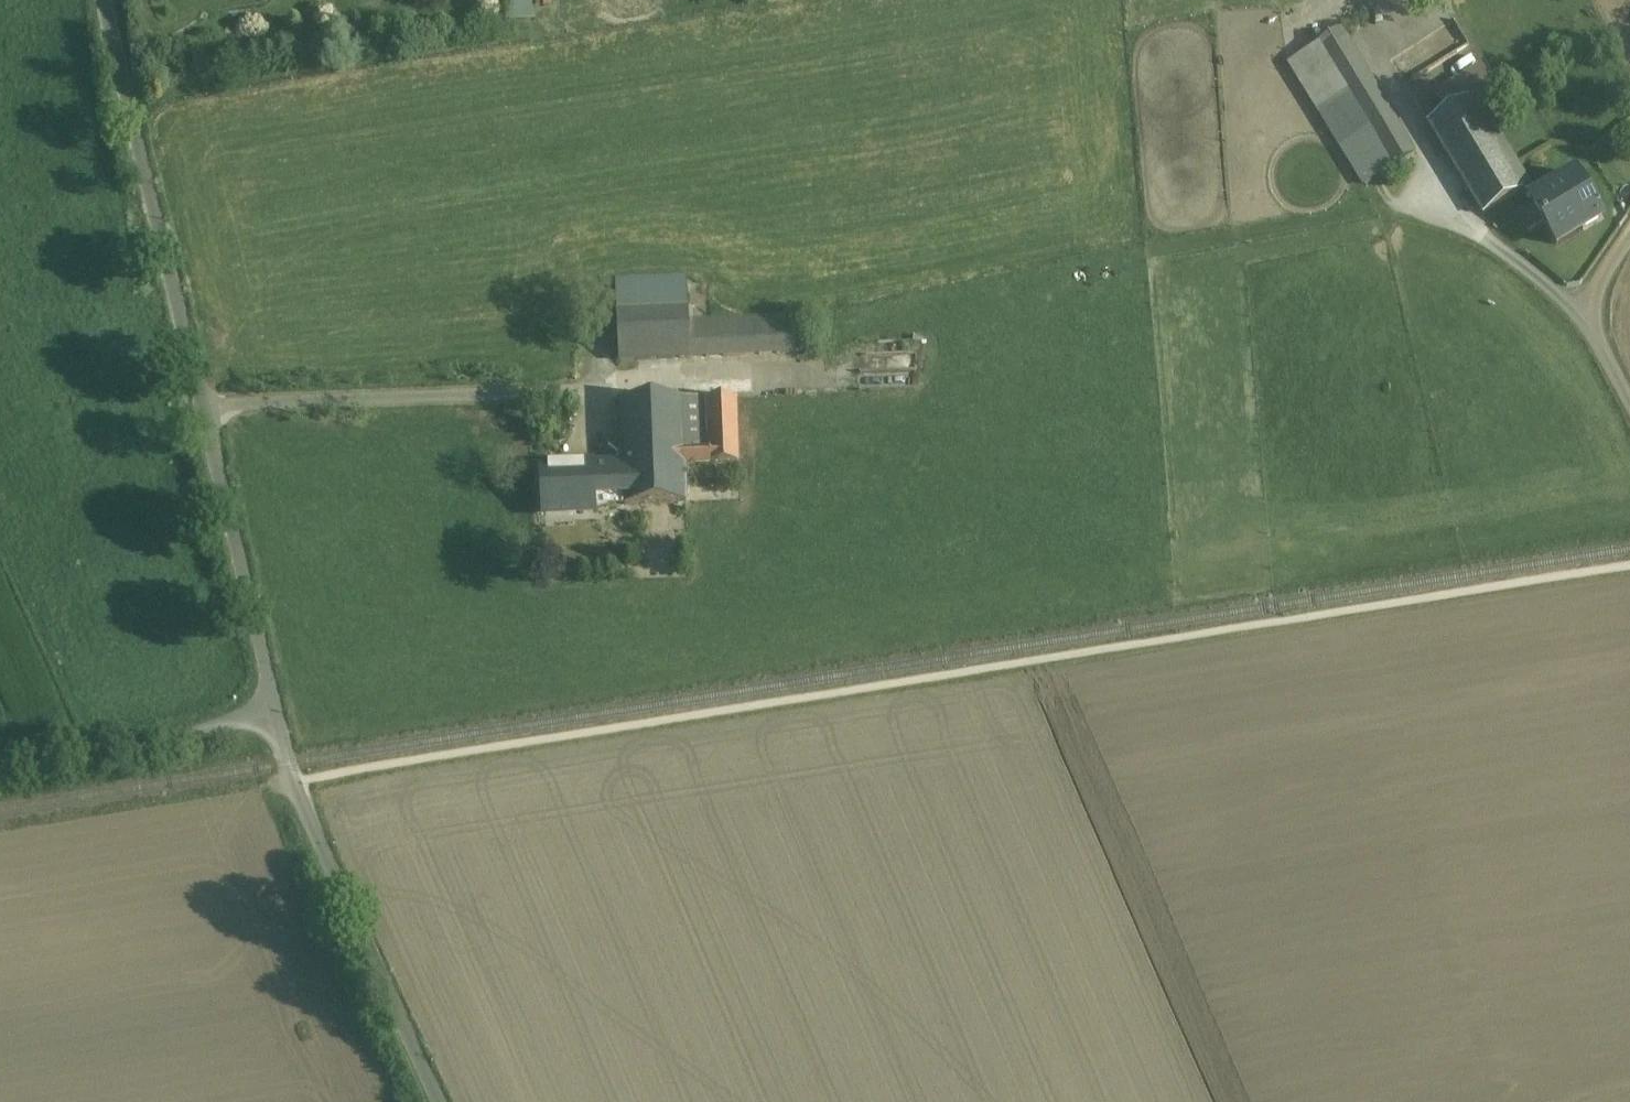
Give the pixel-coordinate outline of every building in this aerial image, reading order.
[(536,0),(512,0),(513,19),(537,18),(536,0)] [(1365,184),(1415,155),(1340,32),(1289,62),(1365,184)] [(1445,112),(1427,123),(1483,214),(1523,190),(1468,100),(1491,86),(1479,66),(1434,93),(1445,112)] [(1576,173),(1531,201),(1558,243),(1603,215),(1576,173)] [(616,283),(620,361),(797,353),(794,317),(689,323),(686,280),(616,283)] [(860,355),(861,392),(915,390),(920,391),(921,386),(923,386),(929,338),(914,336),(913,345),(878,342),(877,355),(860,355)] [(593,464),(542,466),(544,511),(594,508),(594,506),(626,504),(626,506),(686,502),(684,464),(738,463),(735,397),(621,402),(624,477),(594,480),(593,464)]
